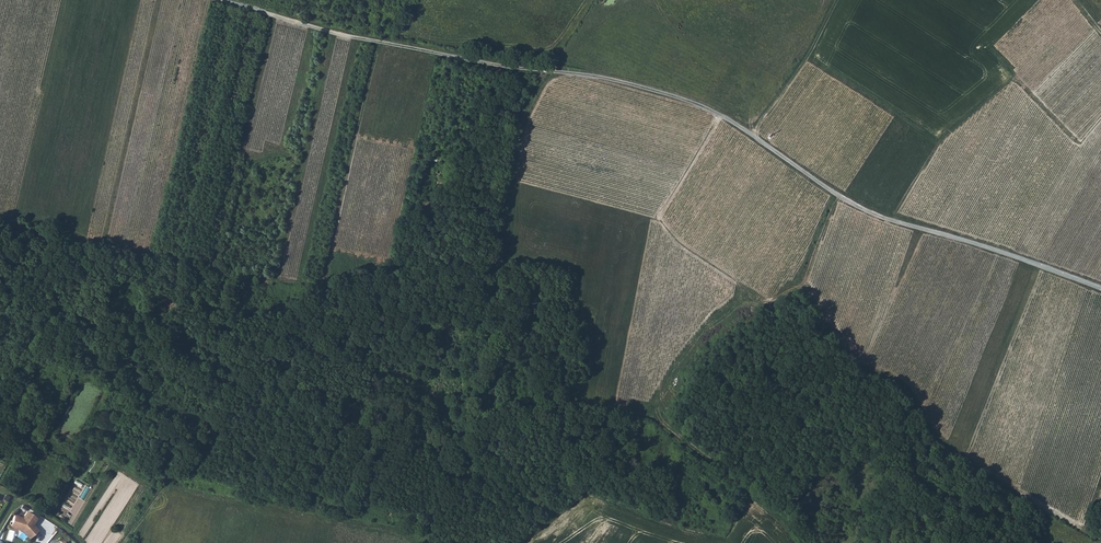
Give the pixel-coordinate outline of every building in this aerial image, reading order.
[(28,537),(30,537),(35,533),(35,531),(37,529),(33,524),(37,518),(27,511),(23,518),(14,516),(11,527),(25,531),(25,533),(28,537)]
